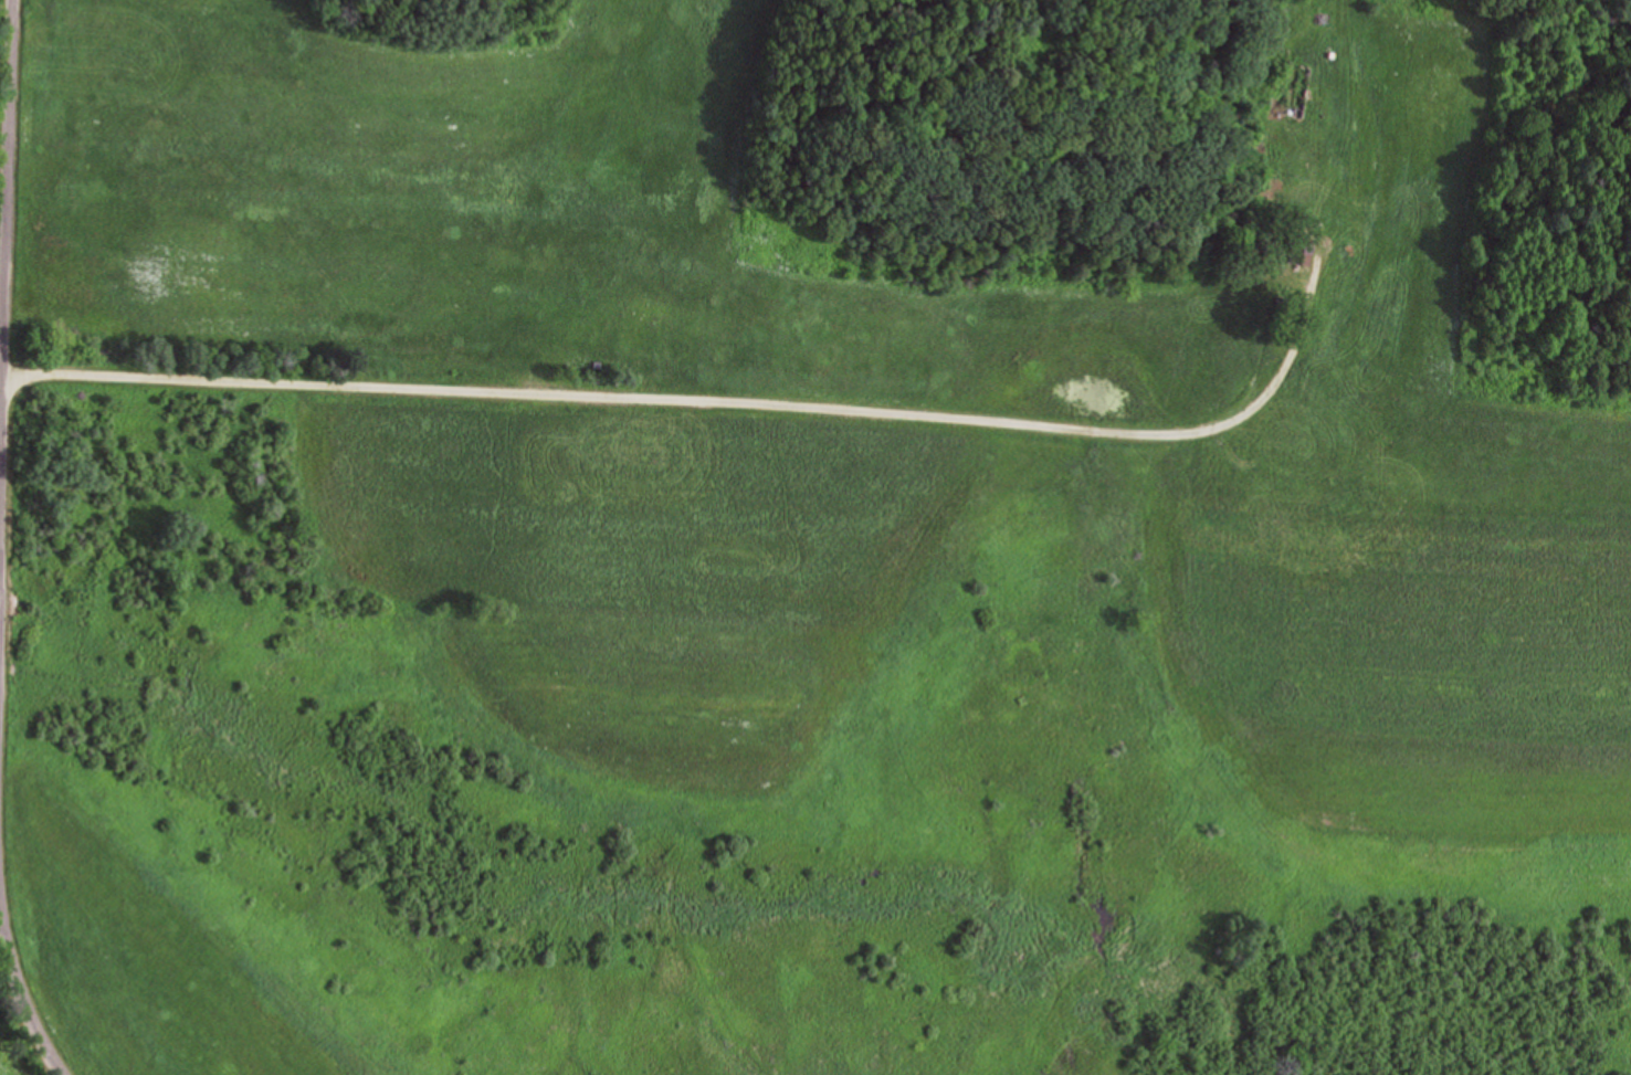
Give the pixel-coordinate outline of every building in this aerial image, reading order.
[(1300,268),(1308,242),(1291,237),(1283,263),(1300,268)]
